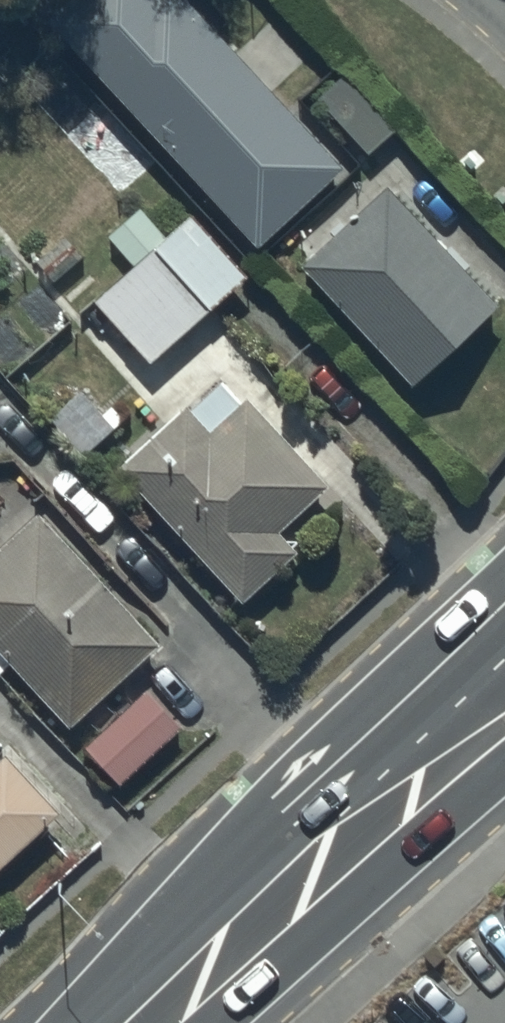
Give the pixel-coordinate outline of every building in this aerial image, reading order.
[(43,19),(258,252),(345,172),(271,92),(305,61),(267,21),(233,53),(184,0),(63,0),(43,19)] [(387,190),(300,270),(413,394),(498,315),(461,275),(473,264),(459,249),(450,258),(387,190)] [(142,208),(105,238),(131,270),(92,302),(150,372),(248,291),(191,221),(169,240),(142,208)] [(222,375),(114,472),(241,612),(300,559),(281,538),(329,493),(222,375)] [(76,391),(47,420),(88,462),(117,433),(76,391)] [(0,551),(0,662),(71,737),(163,649),(37,516),(0,551)] [(146,693),(84,753),(121,792),(183,732),(146,693)] [(63,816),(7,754),(0,761),(0,874),(63,816)]
